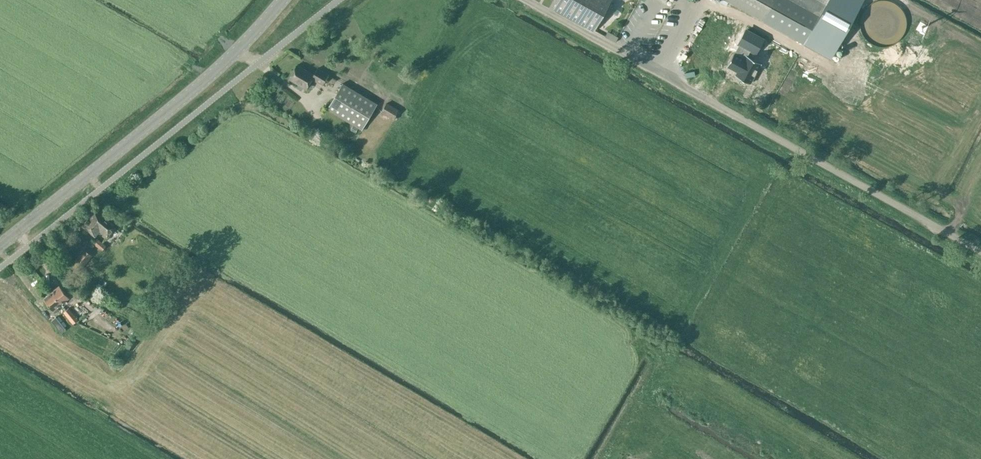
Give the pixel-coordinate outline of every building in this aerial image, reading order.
[(557,2),(553,8),(594,31),(597,25),(606,11),(612,0),(558,0),(557,2)] [(804,43),(828,0),(726,0),(804,43)] [(758,29),(760,24),(756,20),(735,10),(734,13),(738,19),(728,22),(727,23),(712,28),(704,25),(702,30),(697,28),(705,52),(700,54),(700,56),(693,58),(702,63),(709,71),(706,77),(712,79),(717,76),(721,65),(706,59),(704,59),(702,57),(705,55),(721,62),(739,47),(746,32),(750,34),(753,27),(758,29)] [(772,44),(756,35),(748,49),(765,58),(772,44)] [(742,60),(735,73),(745,79),(743,82),(758,90),(769,71),(754,62),(753,66),(742,60)] [(314,75),(297,65),(289,79),(306,88),(312,79),(323,85),(329,75),(317,68),(314,75)] [(377,103),(343,83),(327,109),(362,130),(377,103)] [(387,103),(382,112),(393,118),(398,109),(387,103)] [(114,152),(121,145),(117,141),(110,149),(114,152)] [(35,206),(26,211),(29,217),(38,212),(35,206)] [(115,227),(95,210),(82,226),(95,236),(100,230),(107,236),(115,227)] [(106,246),(96,237),(92,241),(102,250),(106,246)] [(92,255),(85,249),(72,264),(79,270),(92,255)] [(37,255),(31,258),(42,277),(48,273),(37,255)] [(51,292),(61,304),(69,297),(59,285),(51,292)] [(57,307),(61,304),(51,292),(43,298),(53,310),(54,310),(56,312),(59,309),(57,307)] [(78,319),(68,308),(63,312),(73,323),(78,319)]
